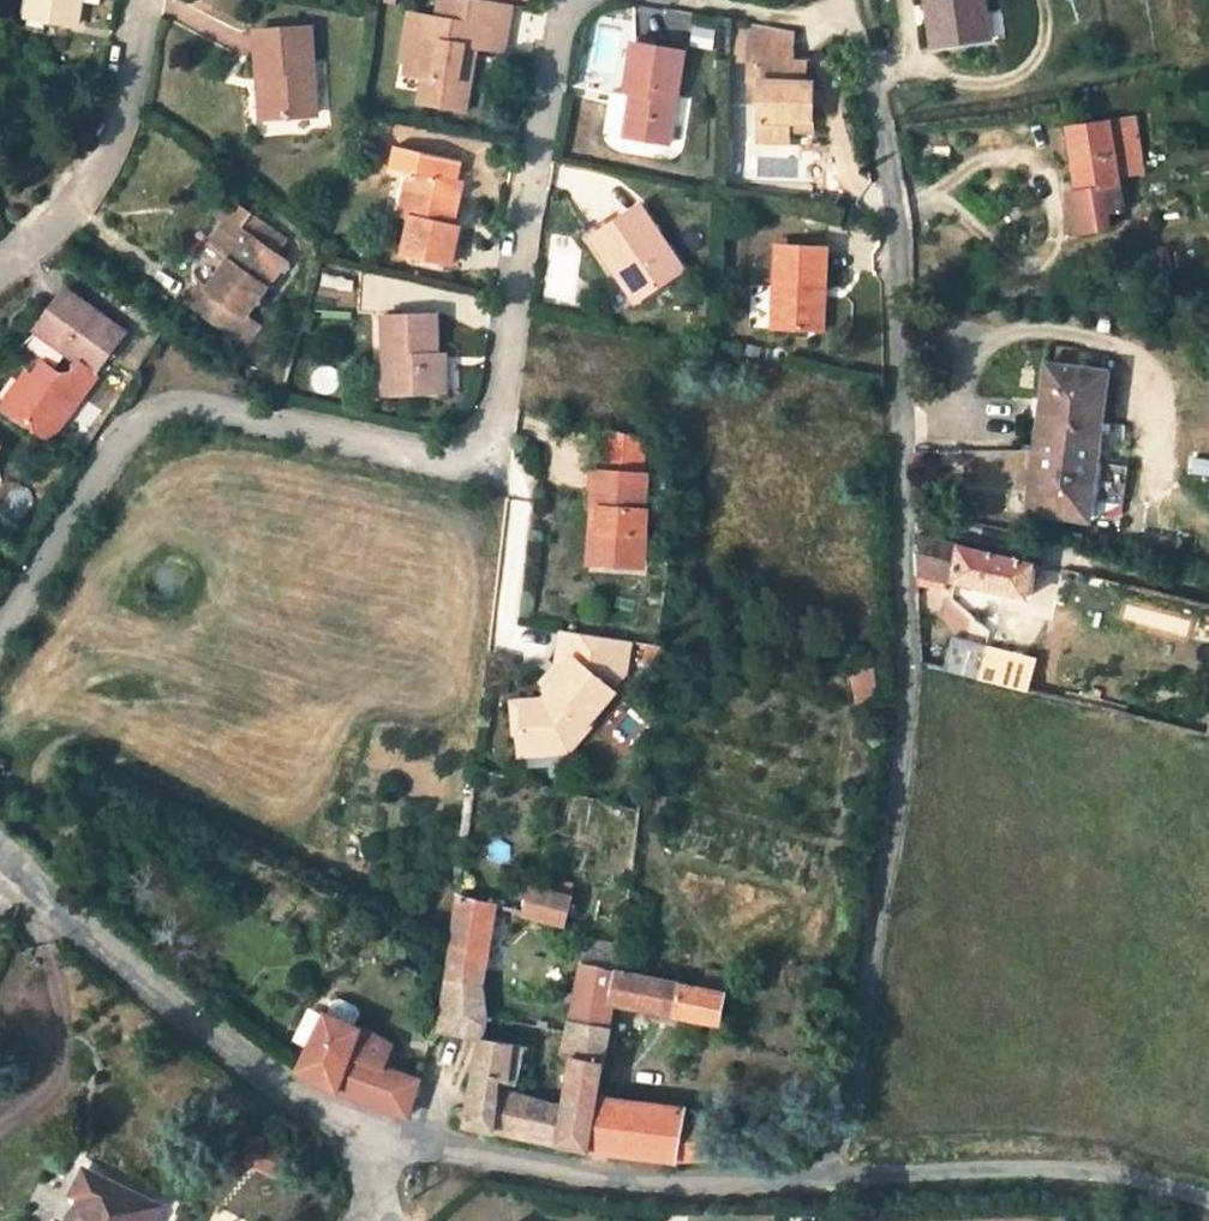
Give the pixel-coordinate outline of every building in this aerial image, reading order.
[(28,20),(59,26),(76,28),(81,0),(32,0),(28,20)] [(440,19),(468,24),(473,2),(463,0),(444,0),(440,19)] [(914,65),(967,58),(960,0),(905,0),(914,65)] [(465,68),(468,51),(478,52),(505,57),(513,9),(473,2),(468,24),(440,19),(420,16),(410,63),(408,77),(425,81),(420,104),(467,114),(475,69),(465,68)] [(661,39),(661,7),(634,7),(634,39),(661,39)] [(403,62),(410,63),(420,16),(412,14),(403,62)] [(57,34),(59,26),(28,20),(26,28),(57,34)] [(256,36),(232,37),(233,60),(239,59),(241,88),(259,87),(266,87),(268,120),(314,119),(310,33),(256,36)] [(475,69),(478,52),(468,51),(465,68),(475,69)] [(657,56),(631,53),(628,70),(654,75),(657,56)] [(686,60),(657,56),(654,75),(628,70),(622,104),(631,106),(623,151),(669,156),(686,60)] [(803,65),(758,65),(758,75),(758,107),(757,141),(802,142),(802,136),(811,136),(812,86),(803,86),(803,65)] [(758,75),(742,75),(741,107),(758,107),(758,75)] [(266,87),(259,87),(261,121),(268,120),(266,87)] [(1112,143),(1042,153),(1050,213),(1047,214),(1052,255),(1082,251),(1080,240),(1102,238),(1097,205),(1119,202),(1112,143)] [(409,219),(402,256),(451,266),(459,227),(454,224),(462,183),(412,173),(404,215),(409,219)] [(646,215),(597,243),(618,279),(631,272),(645,296),(681,275),(646,215)] [(239,233),(248,239),(194,312),(243,349),(258,330),(244,319),(284,266),(274,258),(283,245),(248,219),(239,233)] [(186,306),(194,312),(248,239),(239,233),(186,306)] [(834,245),(777,246),(778,331),(823,331),(822,293),(834,293),(834,245)] [(631,272),(618,279),(632,304),(645,296),(631,272)] [(67,359),(92,376),(121,335),(65,295),(35,334),(67,359)] [(395,399),(441,398),(440,358),(438,319),(384,321),(386,373),(394,373),(395,399)] [(448,358),(440,358),(441,398),(450,398),(448,358)] [(37,360),(2,410),(47,441),(92,376),(67,359),(57,374),(37,360)] [(395,399),(394,373),(386,373),(387,399),(395,399)] [(1080,493),(1086,445),(1104,447),(1108,422),(1113,389),(1082,385),(1052,380),(1047,414),(1038,485),(1032,527),(1092,536),(1095,516),(1098,495),(1080,493)] [(1104,447),(1086,445),(1080,493),(1098,495),(1101,472),(1104,447)] [(604,526),(603,576),(635,578),(637,492),(596,490),(595,524),(604,526)] [(586,585),(635,587),(635,578),(603,576),(604,526),(595,524),(587,525),(586,585)] [(1036,579),(919,549),(921,585),(951,593),(1030,613),(1036,579)] [(951,593),(921,585),(922,600),(948,605),(951,593)] [(946,672),(986,682),(991,652),(952,642),(946,672)] [(629,652),(564,643),(560,667),(566,674),(540,699),(550,709),(539,722),(515,723),(514,740),(506,741),(505,762),(530,765),(549,745),(557,750),(606,703),(601,698),(612,687),(616,682),(617,677),(625,678),(629,652)] [(1028,693),(1036,663),(991,652),(986,682),(1028,693)] [(500,740),(506,741),(514,740),(515,723),(539,722),(550,709),(540,699),(534,705),(504,703),(500,740)] [(533,925),(574,934),(580,905),(537,896),(533,925)] [(485,1055),(489,1024),(501,919),(464,911),(447,1050),(485,1055)] [(618,963),(618,940),(585,939),(584,962),(618,963)] [(573,1067),(615,1073),(626,1011),(737,1028),(738,983),(716,980),(714,994),(633,980),(586,973),(577,1040),(573,1067)] [(338,1098),(401,1120),(414,1085),(377,1071),(385,1050),(365,1038),(345,1027),(324,1017),(295,1074),(338,1098)] [(465,1120),(463,1133),(599,1157),(608,1112),(615,1073),(573,1067),(577,1040),(489,1024),(485,1055),(477,1122),(465,1120)] [(711,1133),(709,1122),(608,1112),(599,1157),(686,1170),(745,1171),(742,1132),(711,1133)] [(292,1173),(269,1154),(250,1177),(273,1196),(292,1173)] [(140,1206),(80,1176),(70,1197),(78,1202),(68,1220),(133,1220),(140,1206)] [(140,1206),(133,1220),(146,1220),(151,1211),(140,1206)]
